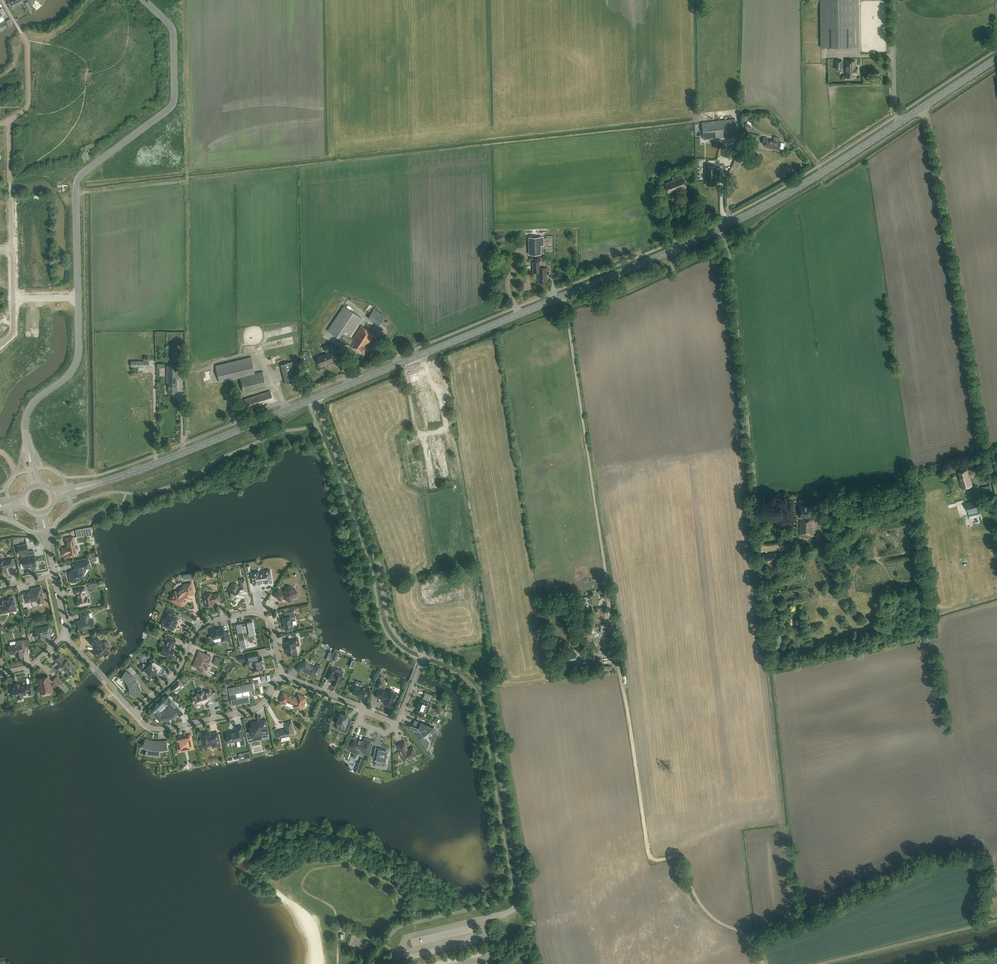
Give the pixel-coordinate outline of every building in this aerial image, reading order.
[(858,0),(820,0),(821,47),(859,47),(858,0)] [(856,68),(855,61),(846,61),(846,78),(847,78),(847,79),(851,79),(851,77),(856,77),(856,75),(858,75),(858,68),(856,68)] [(737,136),(735,119),(702,122),(704,140),(737,136)] [(778,137),(774,136),(773,141),(767,139),(767,138),(763,137),(762,143),(766,144),(765,147),(779,150),(781,142),(777,142),(778,137)] [(716,185),(716,177),(717,177),(717,170),(716,170),(716,166),(708,166),(708,171),(705,171),(706,177),(706,185),(716,185)] [(688,190),(682,174),(672,177),(673,180),(665,184),(668,193),(676,190),(677,194),(688,190)] [(543,246),(543,237),(529,238),(530,254),(540,254),(540,246),(543,246)] [(540,268),(540,262),(533,262),(533,273),(538,273),(538,283),(547,283),(547,268),(540,268)] [(362,318),(344,306),(328,330),(364,354),(369,347),(367,346),(374,334),(361,326),(353,339),(349,337),(362,318)] [(385,316),(374,309),(370,316),(380,323),(385,316)] [(32,329),(32,336),(44,336),(44,329),(41,329),(41,326),(38,326),(38,329),(32,329)] [(261,328),(247,330),(249,341),(261,339),(260,336),(262,335),(261,328)] [(382,342),(376,339),(370,348),(375,352),(382,342)] [(334,349),(332,343),(324,346),(326,352),(334,349)] [(18,350),(13,354),(22,365),(23,366),(30,360),(23,351),(21,353),(18,350)] [(332,356),(331,352),(317,358),(321,366),(333,361),(331,357),(332,356)] [(12,354),(7,358),(10,362),(7,364),(14,372),(22,365),(13,354),(12,354)] [(255,374),(251,357),(215,366),(219,382),(240,378),(243,393),(266,387),(262,372),(255,374)] [(438,360),(428,362),(433,380),(442,378),(438,360)] [(298,381),(293,362),(281,365),(286,384),(298,381)] [(179,379),(179,365),(167,366),(167,383),(168,383),(168,393),(178,393),(177,379),(179,379)] [(1,375),(0,377),(0,381),(1,382),(9,373),(1,366),(0,367),(0,366),(0,374),(1,375)] [(425,368),(409,374),(410,377),(426,372),(425,368)] [(438,380),(442,400),(452,398),(448,378),(438,380)] [(425,393),(431,391),(429,383),(418,386),(425,411),(433,409),(432,406),(427,407),(427,405),(429,405),(425,393)] [(274,401),(270,391),(244,399),(247,408),(256,405),(257,406),(274,401)] [(445,425),(441,410),(438,411),(438,412),(439,416),(436,417),(437,420),(442,419),(444,425),(445,425)] [(969,478),(967,470),(958,472),(961,481),(960,482),(962,489),(972,486),(970,478),(969,478)] [(980,509),(977,500),(965,503),(968,512),(969,512),(970,517),(972,516),(971,511),(980,509)] [(811,507),(800,507),(799,517),(800,517),(799,535),(814,536),(815,518),(810,518),(811,507)] [(76,554),(73,537),(67,538),(68,544),(67,545),(67,547),(66,548),(64,548),(64,549),(63,548),(62,550),(63,554),(68,553),(69,556),(70,557),(75,556),(76,554)] [(27,544),(26,544),(17,546),(18,554),(20,554),(21,558),(23,557),(24,563),(23,563),(24,568),(30,567),(30,568),(36,567),(36,566),(36,565),(34,555),(35,555),(34,551),(27,552),(25,544),(27,544)] [(12,559),(4,560),(1,561),(0,560),(0,572),(2,571),(3,572),(5,571),(5,570),(6,570),(5,567),(7,567),(13,566),(12,559)] [(90,568),(89,561),(75,564),(76,570),(71,571),(69,574),(71,581),(72,582),(80,580),(81,578),(80,573),(82,573),(83,571),(83,570),(85,570),(85,569),(90,568)] [(272,582),(270,570),(263,571),(264,573),(259,574),(259,572),(251,573),(253,585),(260,584),(260,582),(265,582),(265,583),(272,582)] [(247,592),(245,582),(241,583),(241,586),(238,587),(238,585),(236,584),(232,585),(231,587),(232,591),(230,591),(231,596),(233,596),(234,599),(236,601),(239,600),(240,598),(240,596),(242,596),(242,597),(244,596),(243,593),(247,592)] [(190,584),(189,583),(186,584),(185,585),(185,588),(182,589),(180,591),(177,593),(175,592),(174,594),(173,594),(172,594),(171,595),(171,596),(171,597),(172,597),(171,599),(171,600),(172,601),(174,602),(175,602),(179,604),(180,604),(181,605),(182,605),(183,605),(183,604),(184,604),(184,603),(185,604),(185,603),(186,603),(186,602),(184,600),(185,598),(183,596),(184,595),(185,594),(186,593),(187,595),(193,593),(191,584),(190,584)] [(292,587),(290,586),(286,587),(283,592),(278,588),(273,595),(280,600),(282,600),(283,598),(284,598),(285,598),(285,599),(286,599),(289,601),(290,601),(293,597),(294,597),(295,597),(297,594),(296,592),(295,593),(292,590),(292,587)] [(85,592),(84,587),(74,590),(75,594),(77,593),(78,598),(76,599),(78,606),(89,604),(90,603),(90,602),(90,601),(90,600),(89,600),(88,600),(87,600),(86,596),(85,597),(84,592),(85,592)] [(33,601),(37,600),(38,603),(44,602),(41,590),(23,593),(23,592),(25,603),(33,601)] [(209,593),(208,593),(207,593),(206,594),(206,595),(204,595),(206,606),(212,605),(211,603),(214,602),(221,600),(219,593),(212,595),(212,593),(209,594),(209,593)] [(12,597),(11,597),(10,598),(9,599),(9,600),(3,601),(3,605),(0,606),(0,614),(17,610),(14,599),(14,598),(13,597),(12,597)] [(600,607),(587,609),(589,622),(602,620),(600,607)] [(175,611),(168,609),(166,616),(168,617),(164,625),(166,626),(166,627),(170,629),(171,628),(173,628),(174,625),(176,625),(177,621),(176,620),(177,617),(173,615),(175,611)] [(295,617),(294,611),(285,613),(286,617),(283,618),(284,622),(283,622),(284,626),(285,626),(286,630),(293,628),(292,624),(293,624),(292,620),(292,621),(291,618),(295,617)] [(89,619),(88,613),(80,614),(82,620),(77,621),(79,630),(94,627),(93,624),(95,624),(95,623),(95,621),(94,621),(93,621),(92,618),(89,619)] [(255,634),(253,621),(247,622),(248,625),(242,626),(241,624),(236,625),(239,641),(245,639),(244,634),(249,633),(250,635),(255,634)] [(50,633),(49,626),(35,629),(36,633),(34,633),(35,638),(37,637),(38,643),(45,641),(43,634),(50,633)] [(225,632),(223,627),(219,628),(219,629),(212,630),(212,631),(212,632),(212,634),(213,635),(213,637),(217,636),(217,637),(218,638),(221,637),(222,641),(230,639),(228,632),(225,632)] [(590,632),(590,638),(607,637),(606,628),(597,628),(597,632),(590,632)] [(299,645),(298,636),(289,638),(290,642),(285,643),(286,648),(287,650),(288,655),(295,654),(297,653),(295,646),(299,645)] [(176,640),(169,637),(165,646),(164,645),(161,653),(162,653),(162,654),(164,655),(165,655),(171,657),(172,656),(173,655),(174,653),(173,652),(174,649),(173,649),(176,640)] [(102,643),(97,638),(87,640),(95,648),(96,648),(96,650),(95,650),(92,652),(98,659),(108,649),(110,647),(109,644),(108,642),(105,642),(103,643),(102,643)] [(25,649),(23,640),(16,641),(17,645),(9,647),(10,654),(15,652),(16,656),(23,655),(22,649),(25,649)] [(211,656),(199,652),(194,666),(201,669),(200,671),(205,673),(211,656)] [(260,658),(258,653),(247,655),(248,663),(254,661),(256,671),(265,669),(262,658),(260,658)] [(65,662),(60,656),(55,660),(61,667),(61,666),(69,675),(71,673),(72,674),(74,672),(73,671),(75,669),(67,660),(65,662)] [(222,658),(216,656),(213,664),(219,666),(222,658)] [(143,663),(139,667),(150,680),(154,676),(155,676),(153,674),(156,671),(162,675),(166,669),(154,661),(153,662),(150,660),(150,661),(145,665),(143,663)] [(310,665),(305,660),(299,665),(305,672),(317,677),(318,674),(318,673),(319,670),(320,669),(320,668),(320,666),(318,665),(316,666),(315,667),(310,665)] [(329,671),(326,678),(333,681),(332,684),(338,686),(340,682),(341,682),(342,682),(343,681),(343,680),(343,679),(343,678),(342,677),(343,675),(344,671),(338,668),(337,669),(331,667),(329,671)] [(125,670),(124,669),(124,670),(125,670),(126,670),(123,676),(128,679),(130,682),(128,683),(126,681),(125,679),(124,678),(123,678),(122,677),(121,677),(120,676),(120,677),(121,677),(122,678),(123,679),(125,680),(126,681),(127,682),(127,683),(128,684),(128,685),(129,686),(129,687),(129,688),(130,690),(130,691),(130,692),(130,691),(130,692),(130,693),(131,693),(131,694),(132,695),(133,695),(133,696),(134,696),(135,696),(136,696),(137,696),(138,696),(138,695),(139,695),(139,694),(140,694),(140,693),(141,692),(141,691),(141,692),(142,692),(141,691),(141,690),(141,689),(141,688),(140,687),(140,686),(139,684),(138,683),(138,682),(137,680),(135,678),(133,676),(132,675),(131,674),(131,673),(130,673),(129,672),(127,671),(125,670)] [(47,678),(39,679),(41,692),(50,690),(47,678)] [(60,683),(55,678),(52,681),(57,687),(60,683)] [(382,682),(377,679),(374,687),(380,689),(382,682)] [(408,682),(402,679),(399,687),(405,689),(408,682)] [(179,682),(171,689),(175,694),(178,691),(177,689),(181,685),(179,682)] [(254,689),(253,683),(228,688),(232,705),(250,702),(249,697),(252,696),(251,690),(254,689)] [(20,686),(19,684),(15,685),(15,687),(11,688),(13,697),(17,696),(17,699),(23,697),(22,695),(26,694),(25,691),(28,691),(29,695),(34,694),(32,684),(27,685),(28,687),(24,688),(24,685),(20,686)] [(362,687),(353,684),(351,689),(353,690),(352,693),(363,697),(364,693),(367,694),(370,688),(363,685),(362,687)] [(387,693),(378,689),(375,696),(385,700),(383,703),(392,706),(394,702),(396,698),(395,698),(397,694),(395,693),(395,692),(395,691),(392,690),(391,690),(391,691),(388,690),(387,693)] [(193,701),(194,701),(195,705),(195,706),(196,707),(197,707),(198,707),(199,706),(200,705),(200,704),(200,703),(201,703),(207,701),(208,703),(213,702),(210,691),(205,693),(204,691),(197,693),(197,695),(192,696),(193,700),(193,701)] [(297,698),(283,692),(280,701),(286,703),(287,701),(294,704),(294,706),(301,709),(303,705),(304,705),(305,702),(304,701),(306,697),(298,694),(297,698)] [(431,694),(425,692),(423,698),(424,698),(423,700),(421,699),(420,703),(419,702),(418,706),(419,706),(417,710),(427,713),(430,706),(427,705),(428,702),(427,702),(428,700),(429,700),(431,694)] [(184,712),(169,696),(149,714),(152,717),(155,715),(158,719),(162,721),(174,718),(178,715),(179,717),(184,712)] [(343,713),(342,713),(341,714),(341,713),(340,715),(339,715),(338,715),(337,716),(337,717),(337,718),(338,719),(337,723),(341,725),(339,729),(347,732),(351,722),(347,721),(348,716),(349,715),(345,714),(345,715),(344,715),(344,714),(343,713)] [(251,731),(246,733),(248,742),(249,742),(253,741),(252,736),(262,734),(268,733),(267,729),(268,729),(266,720),(251,723),(252,726),(250,727),(251,731)] [(433,727),(415,720),(413,725),(411,724),(410,727),(413,729),(412,731),(427,749),(429,743),(425,737),(431,732),(433,727)] [(294,734),(291,722),(285,723),(286,729),(277,731),(278,738),(294,734)] [(231,732),(226,733),(227,741),(228,741),(228,743),(236,741),(237,747),(246,745),(242,726),(235,727),(236,731),(234,732),(233,732),(231,733),(231,732)] [(220,745),(218,733),(210,734),(208,733),(202,734),(201,736),(203,746),(205,747),(209,746),(210,744),(212,744),(213,748),(213,747),(220,745)] [(193,748),(191,735),(176,738),(179,751),(193,748)] [(349,740),(346,749),(350,750),(351,747),(354,748),(353,752),(358,754),(359,751),(369,755),(374,742),(365,738),(364,742),(361,741),(361,740),(361,741),(359,740),(359,739),(359,740),(354,739),(353,741),(349,740)] [(147,739),(146,739),(143,746),(145,747),(148,747),(145,755),(147,755),(150,756),(152,756),(154,756),(156,757),(158,757),(160,757),(160,749),(162,749),(163,751),(165,751),(168,751),(167,748),(168,748),(166,741),(164,741),(161,741),(160,741),(159,741),(158,741),(156,741),(154,741),(153,741),(150,740),(149,740),(148,740),(147,739)] [(408,750),(404,742),(397,745),(404,760),(416,755),(413,748),(408,750)] [(391,750),(375,747),(373,758),(376,758),(375,764),(373,763),(373,764),(388,766),(385,766),(387,756),(388,756),(388,755),(389,755),(388,754),(388,751),(381,750),(382,749),(391,751),(391,750)] [(358,765),(355,772),(360,774),(366,760),(361,758),(358,765)]
